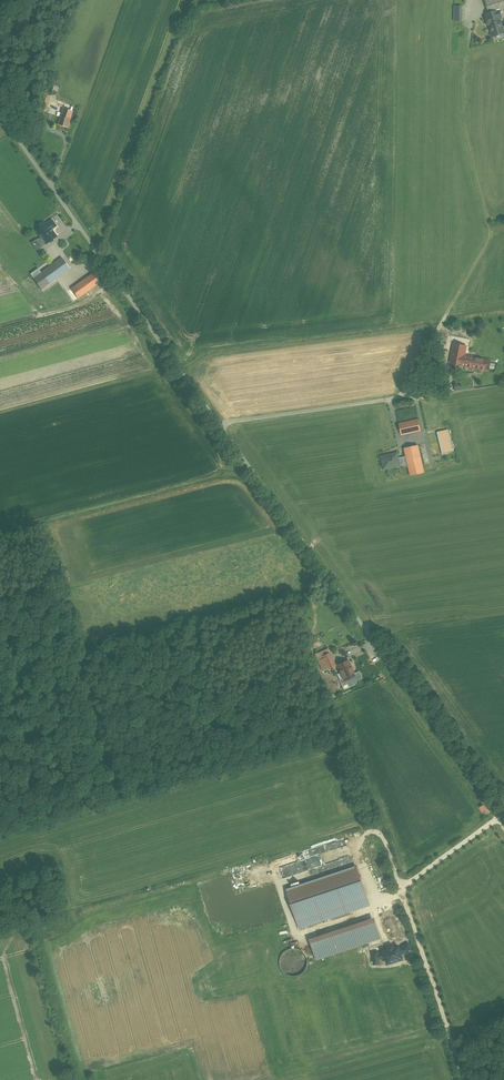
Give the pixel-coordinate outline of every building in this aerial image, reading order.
[(489,12),(497,10),(503,8),(503,0),(485,0),(489,12)] [(463,7),(454,7),(454,20),(462,20),(463,7)] [(485,13),(493,37),(503,33),(503,32),(500,19),(503,18),(500,11),(498,12),(497,10),(489,12),(485,13)] [(46,112),(51,99),(45,97),(41,110),(46,112)] [(64,109),(58,125),(69,128),(74,112),(64,109)] [(47,223),(36,231),(42,238),(37,241),(42,246),(46,243),(46,244),(56,236),(51,229),(56,226),(52,220),(47,224),(47,223)] [(63,257),(43,272),(47,277),(51,284),(71,269),(67,263),(63,257)] [(94,274),(72,289),(79,299),(101,284),(94,274)] [(51,284),(47,277),(45,278),(42,281),(46,287),(50,284),(51,284)] [(466,342),(453,339),(449,360),(489,368),(491,357),(464,351),(466,342)] [(472,378),(455,380),(456,391),(474,388),(472,378)] [(418,419),(399,424),(401,435),(421,430),(418,419)] [(448,426),(437,429),(442,450),(453,447),(448,426)] [(418,445),(404,448),(406,456),(408,463),(408,467),(409,466),(411,475),(424,472),(418,445)] [(397,453),(387,455),(387,456),(382,457),(384,469),(400,466),(400,465),(408,463),(406,456),(398,458),(397,453)] [(313,648),(320,645),(315,636),(309,639),(313,648)] [(345,660),(334,666),(329,653),(319,657),(326,672),(333,669),(342,687),(348,688),(354,685),(353,683),(362,679),(358,671),(351,674),(345,660)] [(485,816),(490,811),(483,803),(478,808),(485,816)] [(322,864),(351,856),(347,845),(319,853),(322,864)] [(356,865),(286,889),(299,928),(369,905),(356,865)] [(381,938),(374,917),(310,939),(317,959),(381,938)] [(386,963),(401,958),(397,946),(391,948),(391,946),(386,947),(387,950),(382,951),(386,963)] [(288,949),(286,950),(284,952),(282,954),(281,957),(280,959),(280,962),(280,965),(281,967),(282,970),(284,972),(286,974),(288,975),(291,976),(294,976),(297,976),(299,975),(302,974),(304,972),(305,970),(307,967),(307,965),(308,962),(307,959),(307,956),(305,954),(304,952),(301,950),(299,949),(296,948),(294,948),(291,948),(288,949)] [(382,952),(377,952),(377,955),(373,954),(373,963),(378,963),(379,958),(382,958),(382,952)]
